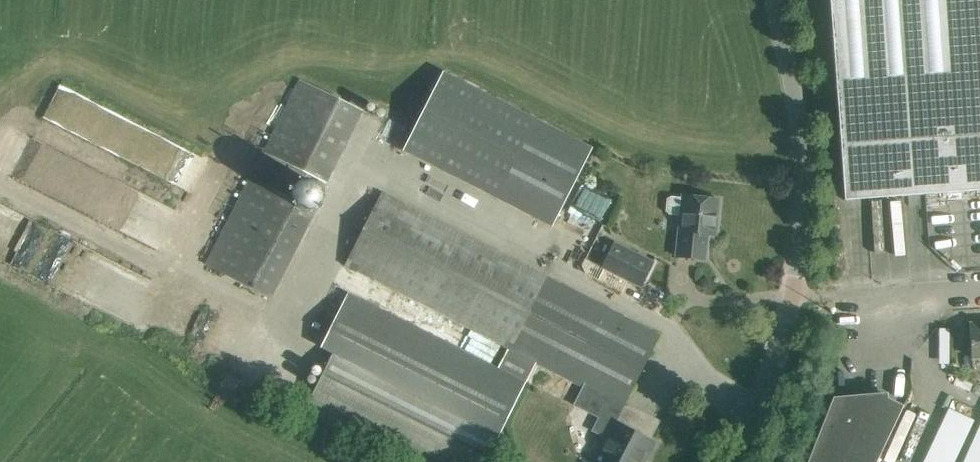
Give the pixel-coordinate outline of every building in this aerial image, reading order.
[(844,200),(979,191),(979,0),(829,0),(844,200)] [(443,73),(404,150),(552,226),(591,148),(443,73)] [(300,80),(263,151),(324,183),(364,105),(352,99),(349,105),(300,80)] [(0,144),(0,168),(5,171),(27,130),(12,122),(0,144)] [(251,178),(207,262),(271,296),(314,210),(251,178)] [(382,193),(345,265),(508,349),(497,371),(523,385),(536,361),(583,386),(615,403),(622,407),(623,404),(659,334),(382,193)] [(679,218),(675,257),(705,260),(708,227),(716,228),(719,200),(681,196),(681,199),(671,198),(667,201),(666,213),(669,217),(679,218)] [(640,287),(652,262),(614,243),(602,268),(640,287)] [(348,295),(321,348),(333,353),(496,437),(523,385),(497,371),(348,295)] [(968,324),(971,358),(979,358),(979,323),(968,324)] [(305,410),(411,461),(483,461),(486,455),(496,437),(333,353),(324,372),(305,410)] [(573,405),(599,418),(592,431),(605,438),(592,461),(644,461),(647,457),(654,443),(638,435),(615,423),(613,422),(612,424),(606,421),(615,403),(583,386),(573,405)] [(903,406),(887,399),(887,393),(833,398),(807,461),(876,461),(903,406)]
